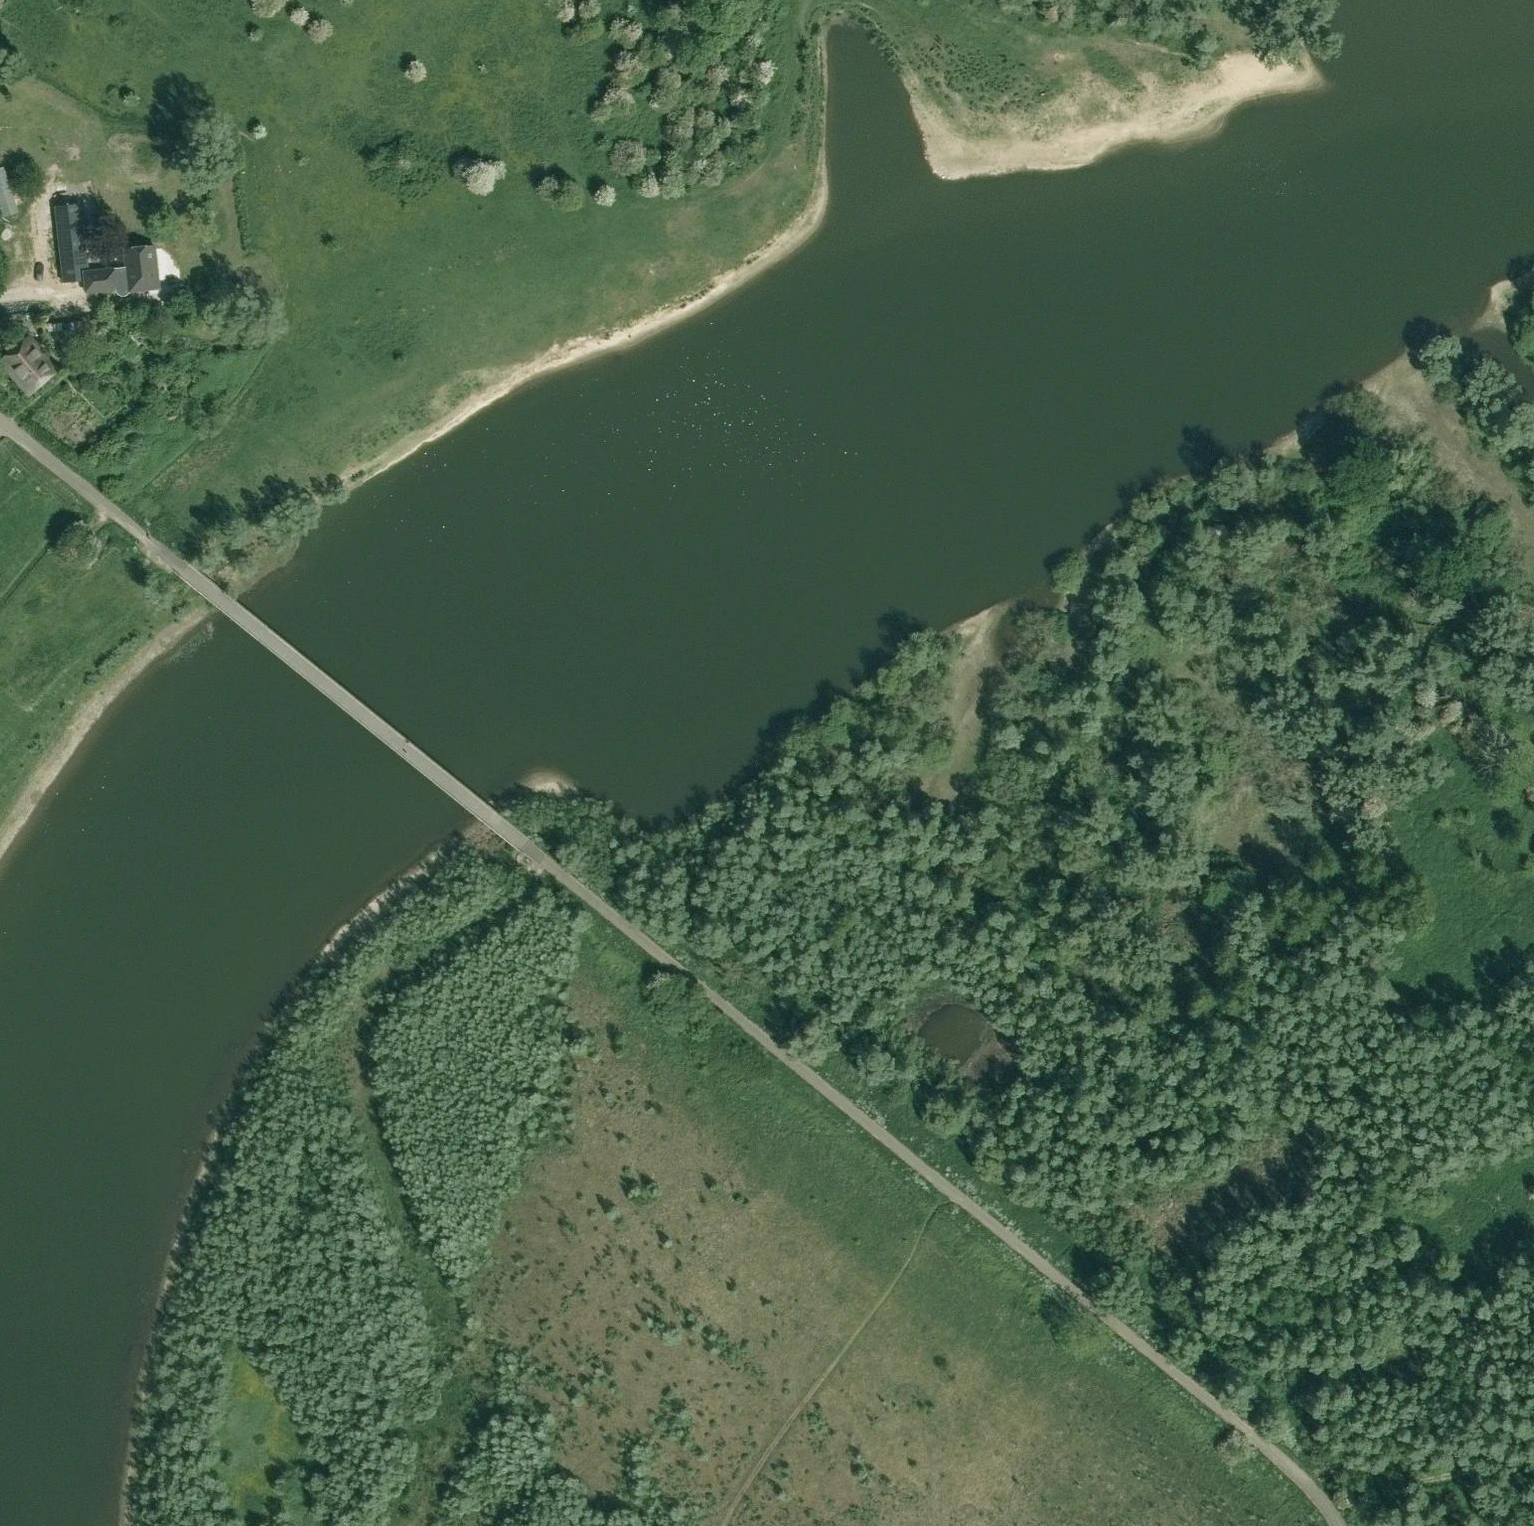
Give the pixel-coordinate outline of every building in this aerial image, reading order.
[(44,282),(81,278),(80,265),(88,264),(82,202),(56,205),(59,233),(39,235),(44,282)] [(122,295),(124,295),(126,294),(128,293),(129,292),(129,291),(130,290),(159,288),(156,246),(126,248),(127,266),(85,270),(87,291),(117,288),(117,290),(118,291),(118,292),(119,293),(120,294),(121,294),(122,295)] [(117,337),(121,349),(136,344),(132,332),(117,337)] [(31,393),(61,368),(32,333),(2,359),(31,393)]
